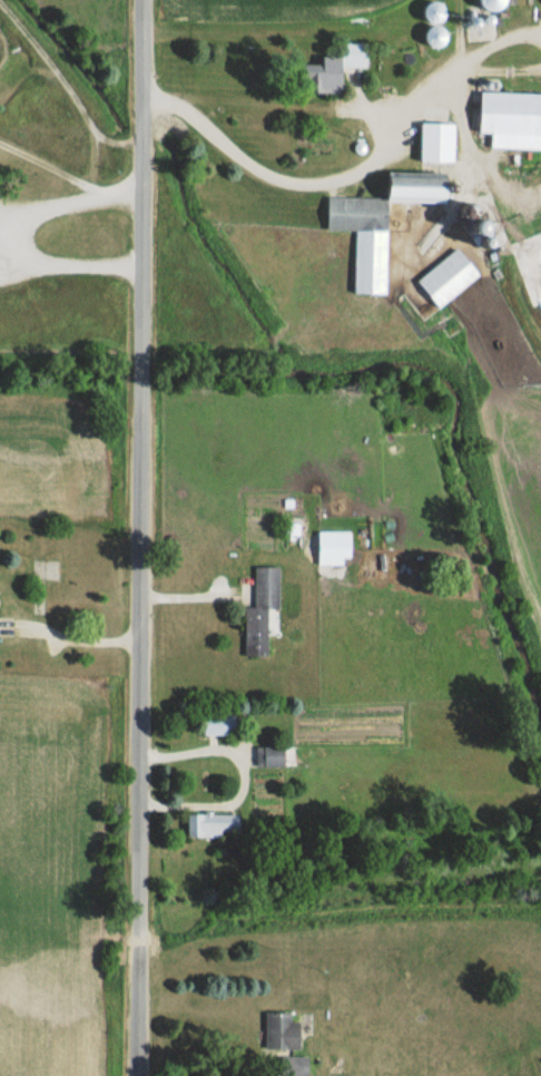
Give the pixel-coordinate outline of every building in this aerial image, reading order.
[(442,21),(441,5),(429,6),(430,21),(442,21)] [(322,55),(322,66),(309,66),(309,91),(345,91),(346,64),(356,64),(356,55),(322,55)] [(483,92),(482,134),(493,135),(493,149),(540,150),(540,94),(483,92)] [(456,124),(421,124),(421,163),(456,163),(456,124)] [(388,295),(389,202),(453,202),(453,174),(390,173),(389,198),(328,197),(328,231),(356,232),(355,294),(388,295)] [(481,275),(458,248),(418,281),(441,308),(481,275)] [(346,558),(353,558),(353,531),(320,531),(320,565),(346,565),(346,558)] [(280,609),(280,566),(256,566),(256,607),(246,607),(245,655),(269,655),(269,609),(280,609)] [(236,715),(205,715),(205,734),(236,734),(236,715)] [(285,746),(263,746),(263,759),(258,759),(258,765),(285,765),(285,746)] [(234,813),(189,813),(189,836),(234,836),(234,813)] [(267,1009),(294,1009),(294,1019),(302,1019),(302,1047),(267,1047),(267,1009)]
